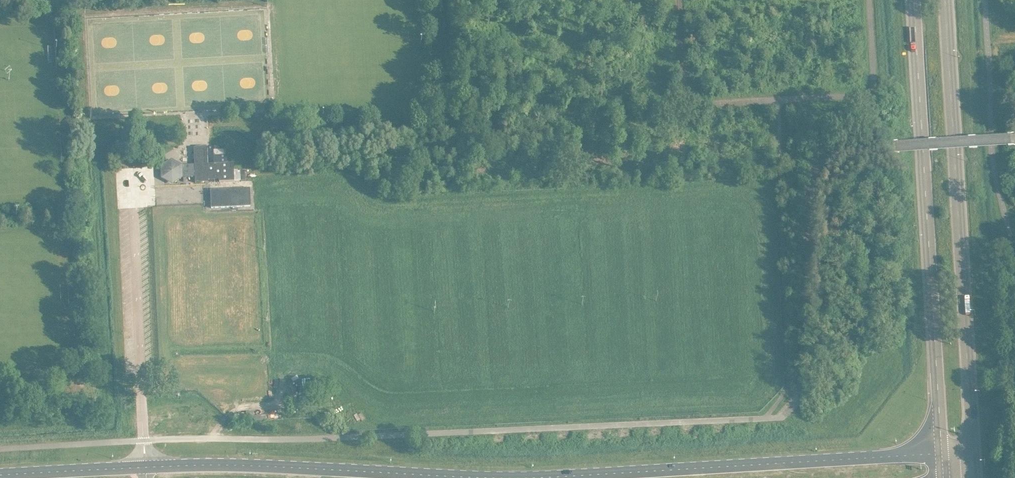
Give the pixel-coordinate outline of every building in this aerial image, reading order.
[(235,181),(234,163),(219,163),(219,165),(208,166),(208,147),(195,147),(195,167),(187,168),(174,161),(164,167),(165,176),(175,182),(188,174),(196,174),(196,182),(209,182),(209,180),(220,179),(220,181),(235,181)] [(251,206),(251,190),(250,188),(211,190),(212,207),(251,206)]
